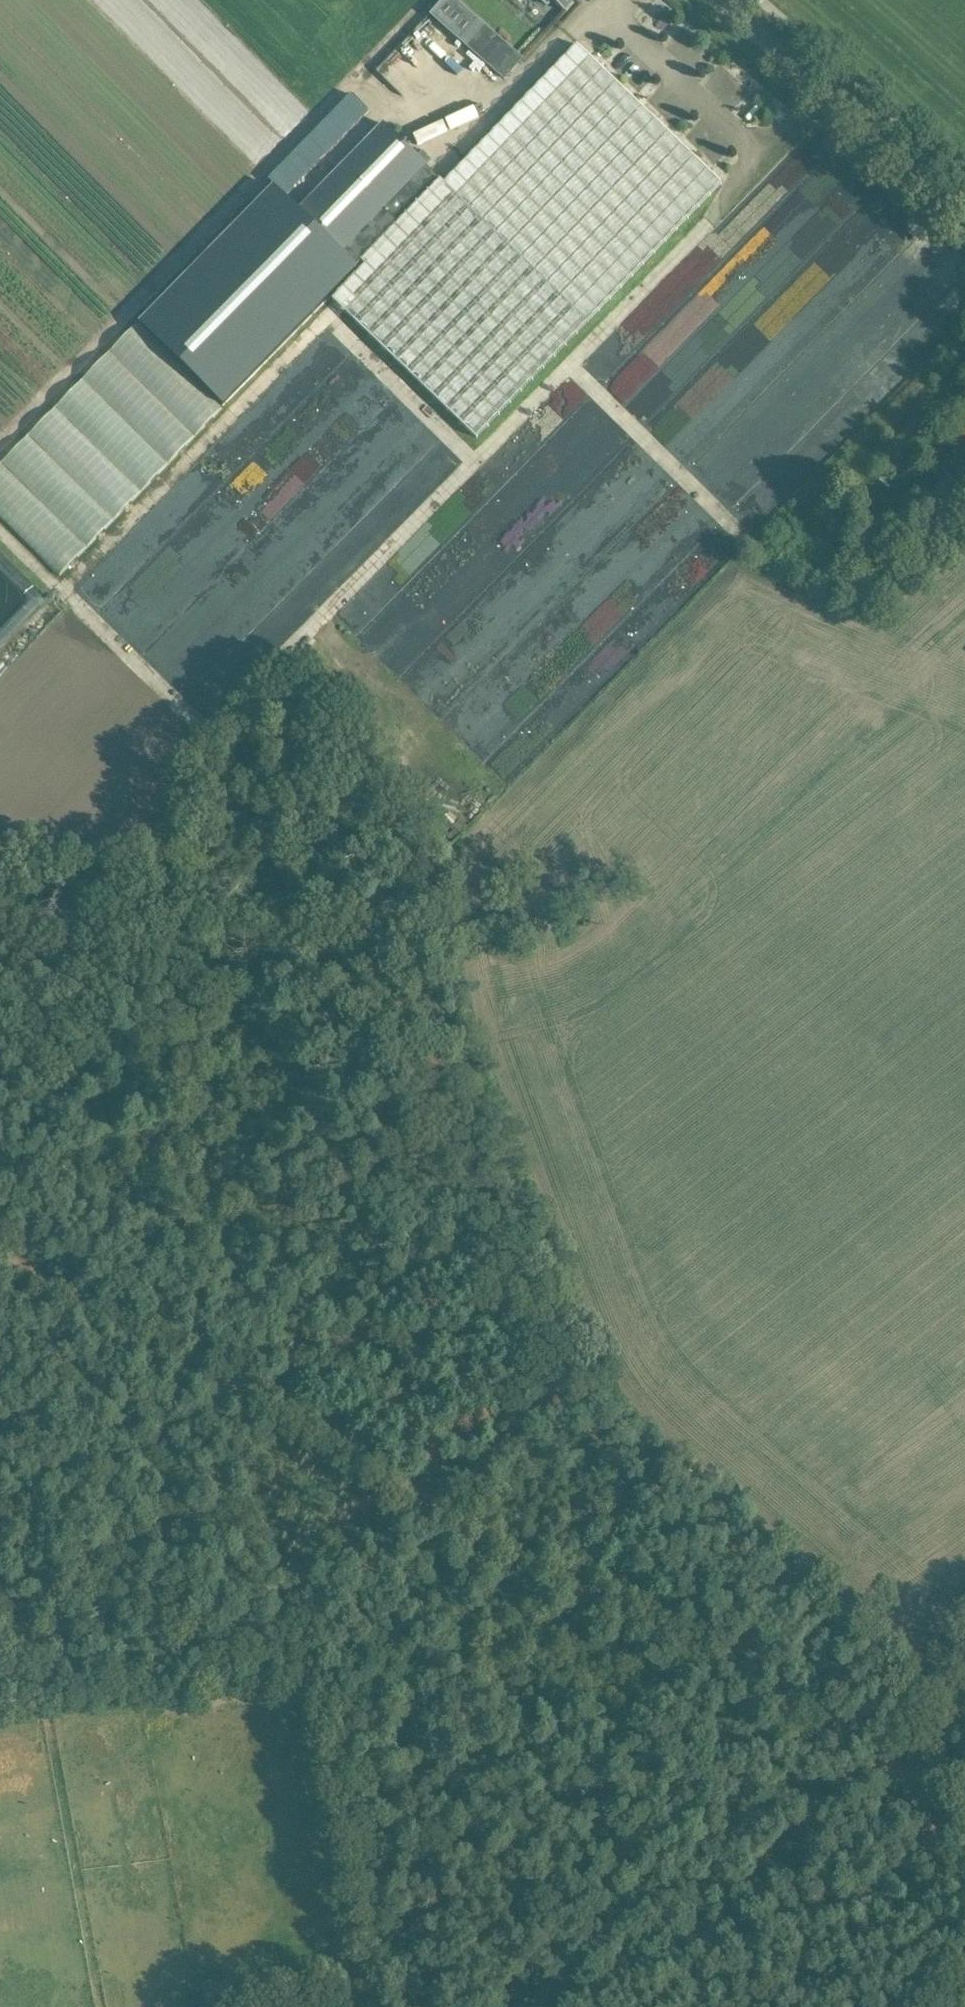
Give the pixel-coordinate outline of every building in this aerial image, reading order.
[(549,6),(553,1),(565,11),(575,0),(543,0),(549,6)] [(477,18),(459,38),(488,63),(489,63),(506,43),(494,33),(477,18)] [(301,210),(300,211),(313,224),(357,267),(362,262),(366,265),(359,273),(333,300),(478,439),(722,184),(577,45),(444,184),(440,181),(442,179),(386,124),(301,210)] [(273,185),(139,322),(223,405),(357,267),(313,224),(300,211),(273,185)] [(61,574),(223,405),(139,322),(0,462),(0,515),(61,574)]
